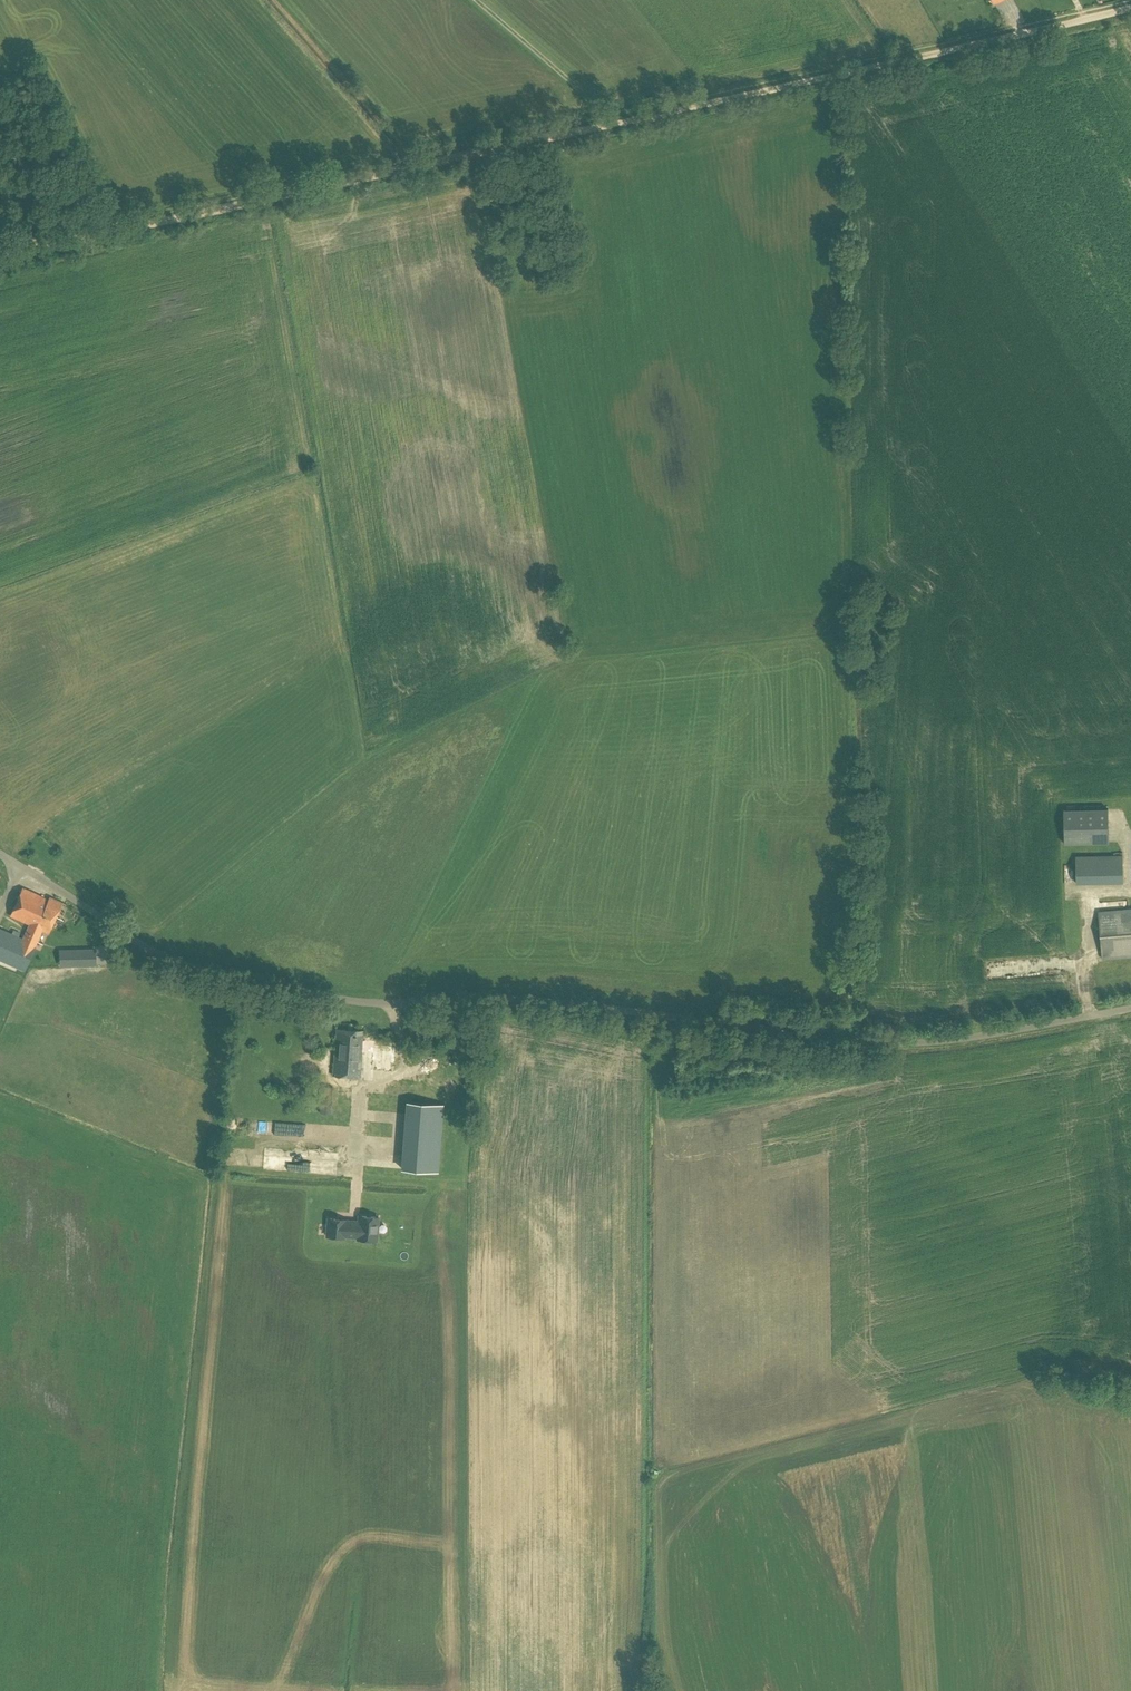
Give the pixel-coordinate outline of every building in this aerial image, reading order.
[(47,833),(75,810),(71,805),(43,827),(47,833)] [(1064,843),(1076,843),(1109,842),(1108,809),(1063,810),(1064,843)] [(1076,883),(1123,882),(1123,855),(1076,856),(1076,883)] [(26,967),(42,930),(48,933),(62,903),(50,897),(49,900),(22,888),(10,916),(29,925),(23,938),(4,930),(0,929),(0,961),(25,971),(26,967)] [(1130,956),(1130,909),(1099,912),(1103,959),(1130,956)] [(86,951),(86,965),(99,965),(99,950),(86,951)] [(64,965),(73,965),(72,951),(63,951),(64,965)] [(362,1077),(364,1052),(360,1051),(361,1039),(356,1038),(357,1028),(340,1026),(337,1076),(362,1077)] [(375,1082),(375,1052),(364,1052),(364,1082),(375,1082)] [(405,1102),(400,1168),(437,1171),(443,1105),(405,1102)] [(326,1162),(292,1161),(292,1173),(326,1174),(326,1162)] [(328,1218),(327,1236),(343,1237),(344,1236),(357,1237),(357,1239),(376,1240),(378,1217),(359,1216),(359,1223),(355,1223),(355,1221),(351,1221),(351,1222),(345,1222),(345,1219),(328,1218)]
